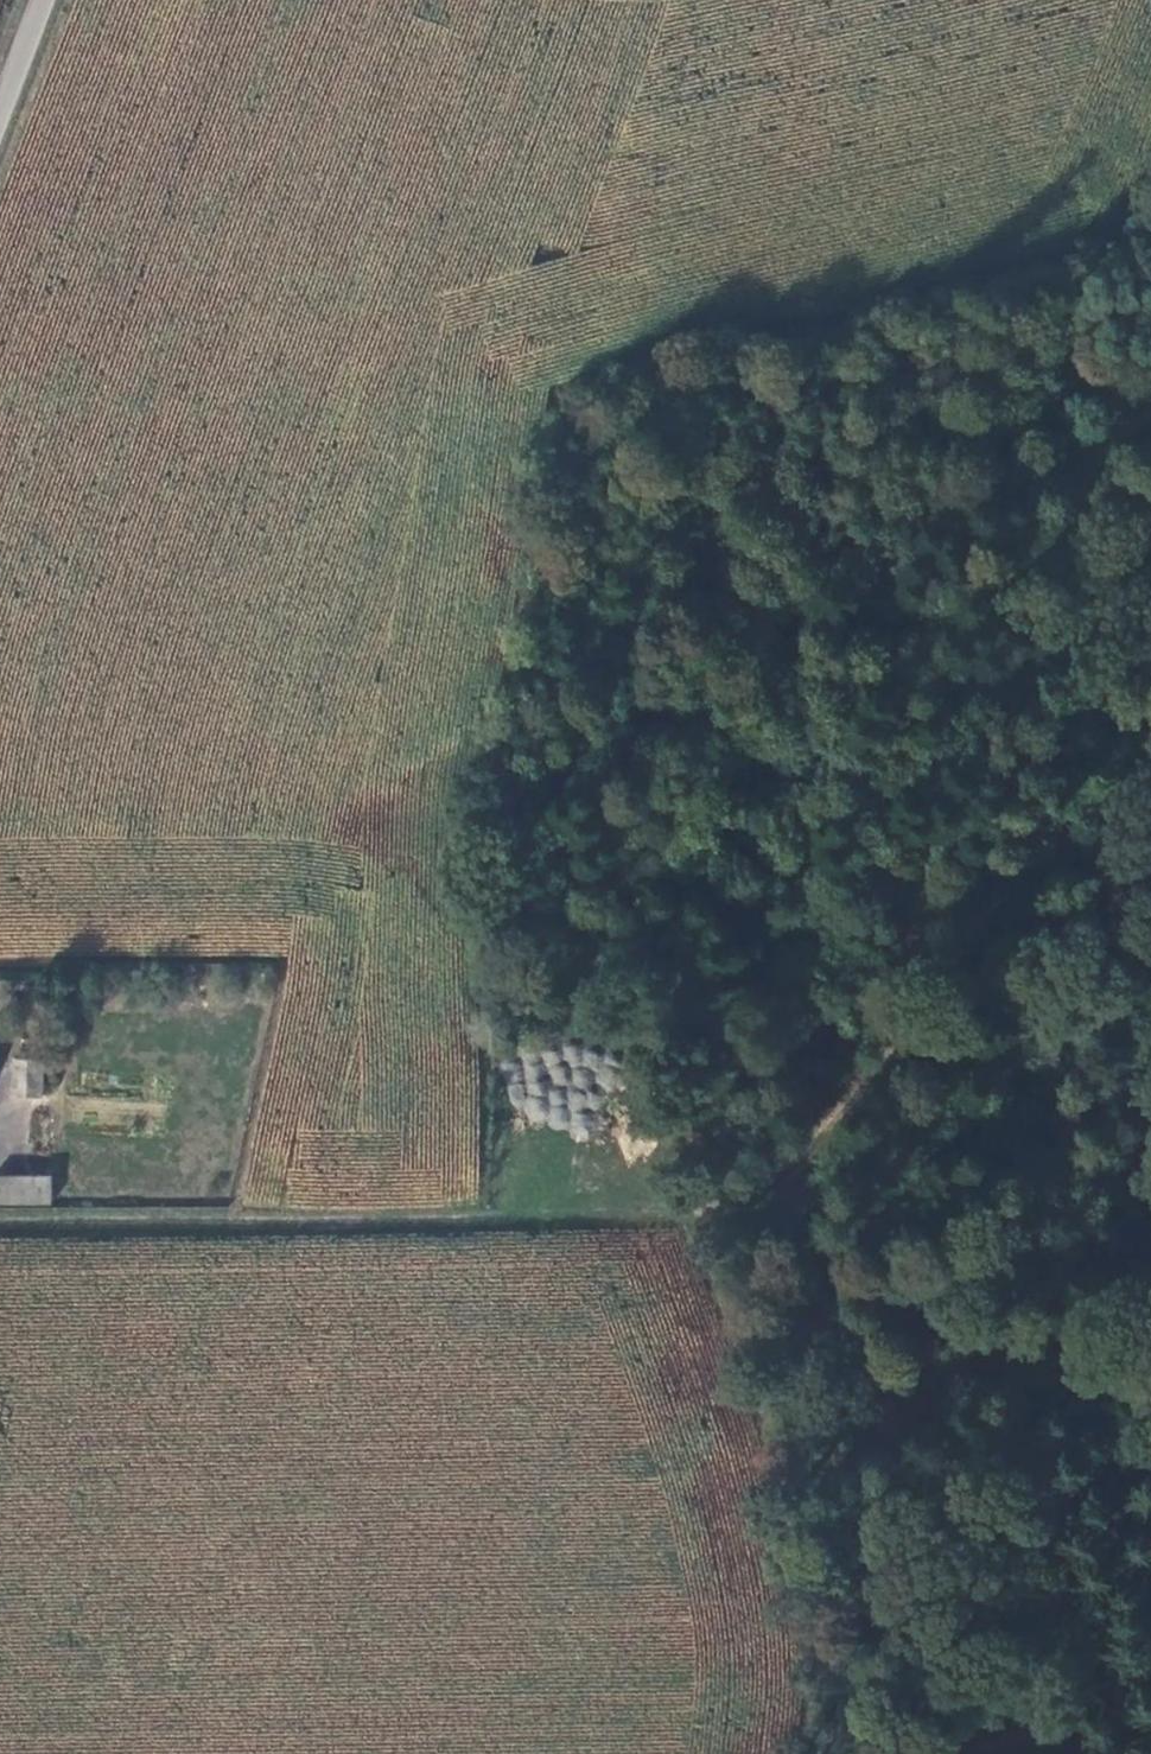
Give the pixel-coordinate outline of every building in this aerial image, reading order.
[(18,1061),(18,1096),(48,1095),(48,1060),(18,1061)] [(0,1178),(0,1202),(53,1203),(53,1177),(0,1178)]
